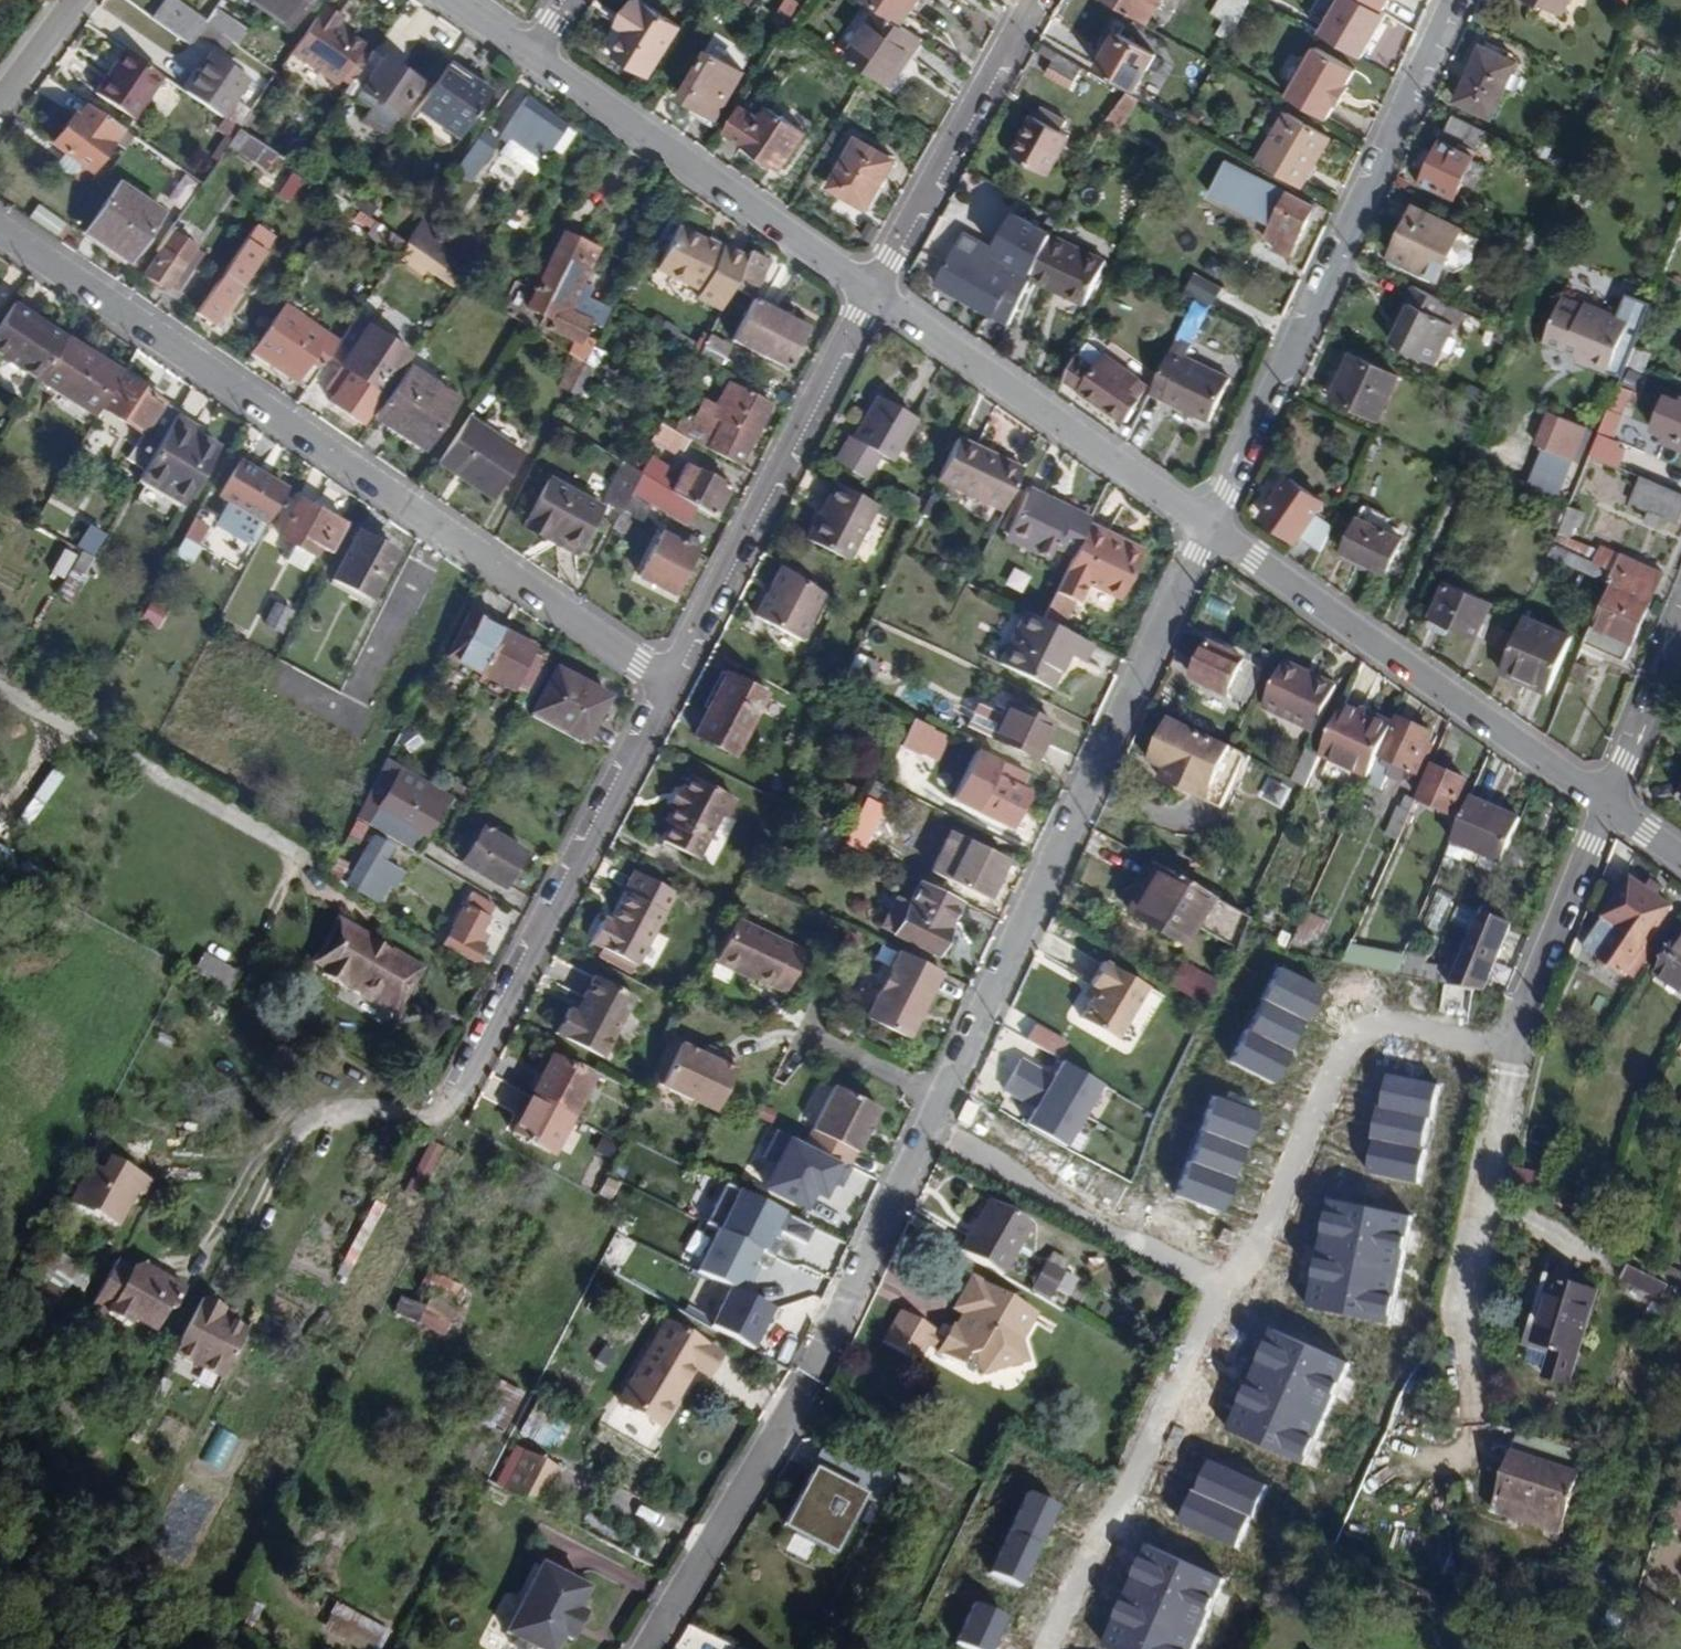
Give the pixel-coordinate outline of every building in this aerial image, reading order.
[(190,45),(204,24),(206,21),(174,0),(166,0),(152,19),(190,45)] [(290,28),(309,0),(248,0),(290,28)] [(651,78),(682,25),(640,0),(634,0),(622,19),(629,23),(624,31),(628,33),(615,56),(651,78)] [(902,24),(918,0),(865,0),(881,10),(888,14),(902,24)] [(1146,27),(1161,0),(1099,0),(1146,27)] [(1236,29),(1251,0),(1220,0),(1212,14),(1236,29)] [(1361,0),(1335,0),(1316,35),(1361,58),(1385,12),(1361,0)] [(1385,12),(1392,0),(1361,0),(1385,12)] [(1565,15),(1573,0),(1527,0),(1544,9),(1546,5),(1565,15)] [(335,85),(339,80),(357,54),(361,48),(334,30),(341,19),(325,8),(292,56),(335,85)] [(847,59),(888,87),(908,58),(912,61),(926,41),(902,24),(888,14),(881,10),(847,59)] [(237,47),(246,33),(213,11),(206,21),(204,24),(237,47)] [(617,27),(624,31),(629,23),(622,19),(617,27)] [(1099,70),(1137,92),(1157,56),(1120,33),(1099,70)] [(1458,102),(1493,118),(1518,64),(1484,48),(1458,102)] [(1337,106),(1341,108),(1351,89),(1349,87),(1358,72),(1319,49),(1290,99),(1329,122),(1337,106)] [(95,94),(132,120),(161,78),(124,52),(95,94)] [(251,115),(232,103),(249,76),(213,53),(184,94),(240,131),(251,115)] [(360,120),(384,135),(418,84),(372,53),(367,61),(350,85),(360,91),(354,99),(368,108),(360,120)] [(683,99),(719,121),(747,74),(710,53),(683,99)] [(350,86),(350,85),(367,61),(357,54),(339,80),(350,86)] [(1049,76),(1073,90),(1085,69),(1061,55),(1049,76)] [(416,111),(459,138),(490,92),(448,63),(416,111)] [(1108,120),(1124,129),(1139,101),(1122,91),(1108,120)] [(502,157),(536,179),(570,129),(528,102),(502,139),(511,145),(502,157)] [(124,151),(133,139),(86,107),(77,118),(73,115),(52,145),(91,172),(112,143),(124,151)] [(729,134),(784,170),(807,134),(773,112),(766,123),(744,108),(729,134)] [(1048,175),(1071,136),(1064,131),(1069,122),(1045,109),(1038,119),(1036,118),(1014,156),(1048,175)] [(1259,163),(1303,189),(1331,139),(1287,113),(1259,163)] [(1423,183),(1455,198),(1487,132),(1455,115),(1437,155),(1428,151),(1421,166),(1430,170),(1423,183)] [(294,168),(240,131),(226,151),(231,155),(233,152),(265,172),(255,185),(274,197),(294,168)] [(453,174),(467,183),(496,140),(482,131),(453,174)] [(830,189),(869,212),(896,162),(858,141),(830,189)] [(1273,231),(1291,193),(1225,161),(1207,199),(1273,231)] [(85,232),(129,263),(162,214),(119,184),(85,232)] [(321,208),(341,222),(351,207),(331,193),(321,208)] [(1276,250),(1290,258),(1316,206),(1291,193),(1273,231),(1267,239),(1278,245),(1276,250)] [(1392,257),(1439,280),(1464,228),(1417,206),(1392,257)] [(1007,211),(988,244),(1011,257),(1031,268),(1050,235),(1007,211)] [(430,243),(438,233),(421,221),(414,232),(430,243)] [(398,255),(405,244),(374,223),(367,234),(398,255)] [(1521,248),(1539,257),(1547,237),(1530,230),(1521,248)] [(720,312),(732,289),(747,258),(723,247),(721,251),(683,231),(662,273),(700,292),(697,301),(720,312)] [(466,285),(474,273),(430,243),(414,232),(405,244),(430,261),(431,261),(466,285)] [(169,280),(178,286),(200,254),(169,233),(154,254),(157,256),(144,275),(163,288),(169,280)] [(1031,279),(1087,306),(1108,262),(1053,235),(1045,250),(1035,272),(1031,279)] [(554,266),(557,267),(574,242),(559,236),(527,309),(554,266)] [(591,349),(579,344),(590,321),(585,320),(598,292),(581,286),(596,251),(574,242),(557,267),(554,266),(527,309),(544,316),(539,327),(573,340),(568,354),(571,357),(583,365),(587,356),(591,349)] [(398,255),(395,260),(420,276),(430,261),(405,244),(398,255)] [(938,284),(1009,325),(1027,287),(1002,273),(1011,257),(988,244),(977,259),(957,248),(938,284)] [(732,289),(750,297),(767,261),(749,254),(747,258),(732,289)] [(1027,287),(1031,279),(1035,272),(1031,268),(1011,257),(1002,273),(1027,287)] [(1222,288),(1195,273),(1185,290),(1213,305),(1222,288)] [(196,314),(212,325),(241,286),(224,276),(196,314)] [(1395,344),(1435,364),(1455,324),(1443,318),(1450,305),(1416,288),(1398,323),(1404,326),(1395,344)] [(1613,372),(1635,320),(1589,303),(1588,305),(1567,296),(1549,340),(1583,353),(1594,357),(1591,364),(1613,372)] [(782,317),(785,311),(753,297),(751,303),(782,317)] [(1179,340),(1192,347),(1211,309),(1198,302),(1179,340)] [(731,345),(786,369),(806,327),(782,317),(751,303),(731,345)] [(39,384),(65,340),(45,327),(41,333),(28,324),(32,318),(12,305),(0,323),(0,361),(38,386),(39,384)] [(306,390),(308,388),(338,344),(283,306),(253,351),(299,383),(298,385),(306,390)] [(41,333),(45,327),(32,318),(28,324),(41,333)] [(349,374),(329,403),(361,425),(410,354),(369,327),(341,368),(349,374)] [(699,353),(717,365),(727,347),(707,337),(699,353)] [(39,384),(96,418),(121,375),(65,340),(39,384)] [(308,388),(318,395),(351,347),(341,340),(338,344),(308,388)] [(1172,354),(1187,361),(1194,347),(1192,347),(1179,340),(1172,354)] [(1143,399),(1132,391),(1139,381),(1091,346),(1082,358),(1078,356),(1066,381),(1082,390),(1125,423),(1143,399)] [(1627,366),(1641,372),(1649,353),(1635,347),(1627,366)] [(587,356),(596,359),(599,352),(591,349),(587,356)] [(1581,360),(1591,364),(1594,357),(1583,353),(1581,360)] [(1152,396),(1210,424),(1230,383),(1187,361),(1172,354),(1152,396)] [(1333,396),(1380,418),(1399,377),(1352,355),(1333,396)] [(568,393),(574,382),(583,365),(571,357),(557,388),(568,393)] [(1621,448),(1622,443),(1615,440),(1632,400),(1639,402),(1646,388),(1643,386),(1648,375),(1641,372),(1627,366),(1590,455),(1621,468),(1628,451),(1621,448)] [(375,418),(423,450),(458,401),(409,368),(375,418)] [(145,470),(172,421),(177,413),(124,378),(104,410),(142,434),(127,460),(145,470)] [(568,393),(578,398),(584,387),(574,382),(568,393)] [(687,440),(738,467),(771,405),(729,383),(712,413),(701,406),(690,424),(682,419),(674,433),(687,440)] [(1680,450),(1680,403),(1668,396),(1654,428),(1670,436),(1666,443),(1680,450)] [(835,463),(863,480),(878,455),(891,462),(916,420),(877,397),(853,440),(849,438),(835,463)] [(1543,446),(1574,460),(1588,429),(1552,413),(1538,444),(1543,446)] [(492,498),(521,456),(468,419),(439,462),(492,498)] [(139,479),(185,506),(218,448),(172,421),(145,470),(139,479)] [(651,440),(679,455),(687,440),(674,433),(659,426),(651,440)] [(935,480),(1002,512),(1022,470),(955,438),(935,480)] [(1574,460),(1543,446),(1532,475),(1560,492),(1574,460)] [(675,483),(665,477),(669,470),(651,459),(641,475),(693,507),(712,518),(729,488),(686,463),(675,483)] [(254,545),(286,490),(239,463),(220,496),(230,501),(221,517),(233,524),(229,531),(254,545)] [(622,511),(630,497),(641,475),(623,464),(603,500),(622,511)] [(546,479),(579,497),(583,488),(551,470),(546,479)] [(684,524),(693,507),(641,475),(630,497),(639,502),(644,493),(654,499),(650,505),(684,524)] [(1300,537),(1321,552),(1334,525),(1317,514),(1326,502),(1290,477),(1262,518),(1296,542),(1300,537)] [(931,489),(925,487),(919,498),(915,496),(918,490),(895,478),(887,492),(902,500),(900,504),(919,515),(931,489)] [(1680,510),(1680,494),(1643,478),(1632,502),(1676,522),(1680,510)] [(525,519),(577,546),(598,507),(579,497),(546,479),(525,519)] [(808,541),(848,563),(877,509),(837,487),(808,541)] [(1069,510),(1066,516),(1053,510),(1055,507),(1026,493),(1008,531),(1035,544),(1031,551),(1049,560),(1055,548),(1073,557),(1083,536),(1086,528),(1090,520),(1069,510)] [(321,549),(330,554),(345,526),(299,500),(280,536),(317,557),(321,549)] [(1536,518),(1558,527),(1564,512),(1542,504),(1536,518)] [(1360,518),(1386,530),(1392,517),(1366,505),(1360,518)] [(1575,529),(1579,531),(1586,514),(1569,507),(1559,533),(1571,538),(1575,529)] [(200,549),(202,550),(218,521),(199,510),(183,539),(200,549)] [(1342,553),(1388,575),(1404,538),(1386,530),(1360,518),(1359,518),(1342,553)] [(574,552),(577,546),(525,519),(521,525),(574,552)] [(102,533),(85,523),(73,545),(90,555),(102,533)] [(1136,562),(1140,554),(1086,528),(1083,536),(1136,562)] [(332,579),(371,599),(396,553),(358,534),(332,579)] [(641,577),(672,593),(693,551),(661,536),(641,577)] [(1085,588),(1116,603),(1136,562),(1083,536),(1073,557),(1053,596),(1073,606),(1075,607),(1085,588)] [(173,555),(190,565),(200,549),(183,539),(173,555)] [(1616,572),(1594,562),(1554,544),(1550,554),(1612,582),(1616,572)] [(1594,562),(1616,572),(1623,556),(1601,546),(1594,562)] [(60,547),(47,571),(58,578),(72,554),(60,547)] [(1609,654),(1625,661),(1655,588),(1662,573),(1623,556),(1616,572),(1612,582),(1582,654),(1605,664),(1609,654)] [(1020,589),(1026,573),(1008,567),(1003,583),(1020,589)] [(752,619),(797,644),(825,593),(780,568),(752,619)] [(400,633),(422,644),(454,592),(427,578),(424,583),(405,572),(385,607),(408,619),(400,633)] [(1478,638),(1494,604),(1449,584),(1434,617),(1454,627),(1478,638)] [(1073,606),(1053,596),(1042,621),(1061,630),(1073,606)] [(139,617),(158,627),(169,607),(149,597),(139,617)] [(265,625),(281,631),(290,613),(275,605),(265,625)] [(1080,664),(1089,644),(1061,630),(1042,621),(1025,613),(1000,665),(1050,689),(1066,657),(1080,664)] [(531,645),(499,629),(469,614),(448,658),(510,688),(531,645)] [(1522,677),(1550,689),(1573,636),(1525,616),(1501,674),(1519,682),(1522,677)] [(1429,626),(1449,636),(1454,627),(1434,617),(1429,626)] [(1494,644),(1506,650),(1513,636),(1500,630),(1494,644)] [(1249,703),(1266,662),(1211,639),(1210,643),(1258,665),(1243,701),(1249,703)] [(1194,680),(1243,701),(1258,665),(1210,643),(1194,680)] [(855,681),(868,686),(875,670),(863,664),(855,681)] [(1265,708),(1318,731),(1339,686),(1318,677),(1315,684),(1300,677),(1301,674),(1284,667),(1265,708)] [(584,741),(609,697),(556,668),(531,713),(584,741)] [(694,734),(733,755),(762,694),(725,674),(694,734)] [(971,702),(962,724),(983,732),(992,710),(971,702)] [(991,738),(1032,758),(1048,725),(1006,705),(991,738)] [(1322,753),(1369,776),(1391,729),(1345,706),(1322,753)] [(1410,771),(1421,776),(1434,747),(1429,745),(1433,734),(1396,717),(1391,729),(1369,776),(1365,785),(1381,792),(1387,777),(1394,781),(1401,766),(1410,771)] [(1232,747),(1169,718),(1149,762),(1167,770),(1162,782),(1207,802),(1232,747)] [(931,729),(912,720),(899,747),(918,756),(931,729)] [(1247,754),(1232,747),(1207,802),(1222,809),(1247,754)] [(978,812),(1001,764),(970,749),(947,797),(978,812)] [(1294,781),(1306,788),(1322,755),(1309,749),(1294,781)] [(369,824),(416,852),(449,795),(386,759),(357,817),(369,824)] [(978,812),(1010,827),(1027,793),(1022,791),(1027,777),(1001,764),(978,812)] [(1394,781),(1405,785),(1410,771),(1401,766),(1394,781)] [(1421,799),(1454,813),(1467,782),(1434,768),(1421,799)] [(1284,807),(1291,786),(1267,778),(1260,799),(1284,807)] [(659,845),(692,863),(714,821),(720,824),(730,803),(687,780),(679,797),(671,812),(663,827),(667,829),(659,845)] [(665,809),(671,812),(679,797),(672,794),(665,809)] [(1387,837),(1398,842),(1417,800),(1408,797),(1403,809),(1400,808),(1387,837)] [(1453,842),(1504,863),(1522,820),(1472,799),(1453,842)] [(843,844),(861,853),(875,822),(857,813),(843,844)] [(346,839),(356,845),(369,824),(357,817),(346,839)] [(463,863),(500,887),(521,851),(484,829),(463,863)] [(1005,859),(948,833),(929,874),(985,899),(1005,859)] [(386,887),(397,869),(384,862),(392,848),(374,838),(355,869),(345,885),(377,903),(386,887)] [(344,887),(345,885),(355,869),(346,863),(335,882),(344,887)] [(1232,949),(1246,919),(1155,866),(1128,913),(1182,945),(1193,926),(1232,949)] [(386,887),(393,891),(403,873),(397,869),(386,887)] [(589,944),(635,968),(672,896),(633,875),(623,896),(625,897),(610,926),(601,921),(589,944)] [(1646,889),(1657,896),(1664,886),(1653,879),(1646,889)] [(1627,972),(1648,943),(1674,907),(1657,896),(1646,889),(1633,880),(1606,917),(1610,920),(1620,927),(1600,954),(1599,955),(1625,974),(1627,972)] [(947,931),(945,930),(959,902),(919,882),(907,906),(895,900),(881,929),(936,955),(947,931)] [(1422,924),(1436,931),(1452,897),(1438,890),(1422,924)] [(476,940),(481,930),(495,906),(472,893),(442,944),(475,963),(486,946),(484,945),(476,940)] [(1314,930),(1323,934),(1328,923),(1307,913),(1294,941),(1307,947),(1314,930)] [(1451,984),(1487,991),(1515,927),(1482,913),(1456,972),(1451,984)] [(710,957),(715,960),(736,918),(730,914),(710,957)] [(791,996),(811,954),(736,918),(715,960),(791,996)] [(1590,947),(1600,954),(1620,927),(1610,920),(1590,947)] [(312,965),(323,972),(346,929),(335,923),(312,965)] [(398,986),(409,965),(346,929),(323,972),(320,976),(342,988),(344,984),(392,1011),(404,989),(398,986)] [(476,940),(484,945),(489,935),(481,930),(476,940)] [(1627,972),(1634,977),(1654,948),(1648,943),(1627,972)] [(1680,990),(1680,944),(1660,976),(1680,990)] [(863,1017),(905,1038),(937,972),(896,951),(863,1017)] [(1448,984),(1451,984),(1456,972),(1426,964),(1428,959),(1405,953),(1397,973),(1398,974),(1419,978),(1427,979),(1448,984)] [(195,971),(230,990),(239,972),(204,954),(195,971)] [(1267,964),(1223,1063),(1273,1086),(1318,987),(1267,964)] [(398,986),(404,989),(415,968),(409,965),(398,986)] [(1077,1023),(1114,1041),(1141,987),(1096,965),(1084,988),(1093,992),(1086,1005),(1077,1023)] [(1207,1002),(1214,985),(1191,971),(1186,980),(1201,989),(1196,996),(1207,1002)] [(567,1010),(554,1034),(601,1059),(633,997),(593,977),(580,1002),(582,1003),(576,1015),(567,1010)] [(1078,1001),(1086,1005),(1093,992),(1084,988),(1078,1001)] [(1028,1020),(1020,1041),(1060,1057),(1069,1037),(1028,1020)] [(651,1081),(658,1084),(677,1042),(671,1039),(651,1081)] [(658,1084),(713,1111),(737,1061),(720,1053),(717,1062),(702,1054),(677,1042),(658,1084)] [(702,1054),(717,1062),(720,1053),(706,1047),(702,1054)] [(1025,1105),(1016,1121),(1061,1146),(1097,1081),(1053,1057),(1045,1071),(1020,1057),(1001,1091),(1025,1105)] [(531,1096),(573,1118),(591,1083),(549,1060),(531,1096)] [(1374,1138),(1369,1169),(1410,1177),(1415,1150),(1421,1151),(1427,1121),(1431,1122),(1438,1085),(1386,1075),(1381,1104),(1377,1103),(1370,1137),(1374,1138)] [(813,1129),(856,1151),(878,1107),(835,1085),(813,1129)] [(1209,1094),(1171,1198),(1221,1216),(1259,1111),(1209,1094)] [(511,1133),(553,1155),(573,1118),(531,1096),(511,1133)] [(765,1190),(813,1214),(839,1162),(791,1139),(765,1190)] [(1037,1139),(1031,1149),(1061,1164),(1055,1176),(1113,1207),(1125,1185),(1037,1139)] [(420,1199),(440,1146),(423,1140),(403,1193),(420,1199)] [(138,1200),(148,1180),(99,1156),(93,1170),(85,1166),(67,1203),(114,1226),(129,1196),(138,1200)] [(711,1326),(751,1345),(768,1310),(736,1294),(755,1253),(762,1256),(774,1231),(808,1248),(817,1230),(733,1190),(695,1268),(730,1285),(711,1326)] [(1328,1197),(1305,1307),(1390,1325),(1413,1214),(1328,1197)] [(960,1253),(1002,1277),(1029,1225),(987,1202),(960,1253)] [(1053,1288),(1066,1295),(1075,1278),(1046,1263),(1032,1288),(1048,1297),(1053,1288)] [(136,1273),(120,1264),(96,1310),(134,1330),(138,1323),(161,1335),(174,1310),(180,1313),(191,1292),(166,1279),(163,1283),(156,1279),(149,1269),(137,1270),(136,1273)] [(1659,1299),(1665,1285),(1630,1267),(1623,1281),(1659,1299)] [(411,1324),(445,1336),(463,1285),(429,1273),(411,1324)] [(1569,1383),(1577,1355),(1598,1291),(1554,1277),(1534,1341),(1554,1347),(1545,1375),(1569,1383)] [(1019,1342),(1034,1315),(970,1278),(951,1309),(961,1315),(966,1318),(958,1330),(954,1327),(951,1326),(942,1343),(936,1352),(935,1354),(958,1368),(964,1357),(974,1354),(980,1376),(1024,1364),(1019,1342)] [(31,1318),(45,1328),(67,1297),(52,1286),(31,1318)] [(390,1316),(411,1324),(418,1304),(397,1296),(390,1316)] [(202,1298),(174,1352),(223,1377),(247,1331),(220,1317),(224,1309),(202,1298)] [(1645,1316),(1665,1326),(1673,1311),(1653,1301),(1645,1316)] [(898,1313),(881,1343),(916,1363),(925,1346),(931,1336),(933,1333),(898,1313)] [(961,1315),(954,1327),(958,1330),(966,1318),(961,1315)] [(1352,1363),(1267,1326),(1221,1428),(1306,1466),(1352,1363)] [(692,1372),(706,1380),(718,1358),(663,1327),(618,1407),(659,1430),(692,1372)] [(925,1346),(936,1352),(942,1343),(931,1336),(925,1346)] [(1498,1493),(1568,1515),(1589,1454),(1519,1430),(1498,1493)] [(563,1470),(514,1445),(493,1484),(543,1509),(563,1470)] [(1208,1460),(1182,1522),(1250,1549),(1275,1488),(1208,1460)] [(806,1469),(776,1527),(828,1553),(858,1495),(806,1469)] [(1055,1504),(1019,1489),(982,1576),(1018,1591),(1055,1504)] [(1098,1645),(1108,1648),(1197,1648),(1227,1580),(1141,1543),(1098,1645)] [(578,1612),(590,1590),(542,1565),(506,1634),(509,1636),(510,1647),(515,1648),(530,1648),(532,1648),(533,1648),(558,1648),(563,1639),(567,1641),(582,1614),(578,1612)] [(968,1599),(947,1644),(958,1648),(990,1648),(1005,1616),(968,1599)] [(567,1641),(571,1643),(586,1616),(582,1614),(567,1641)] [(747,1638),(742,1648),(770,1648),(747,1638)]
